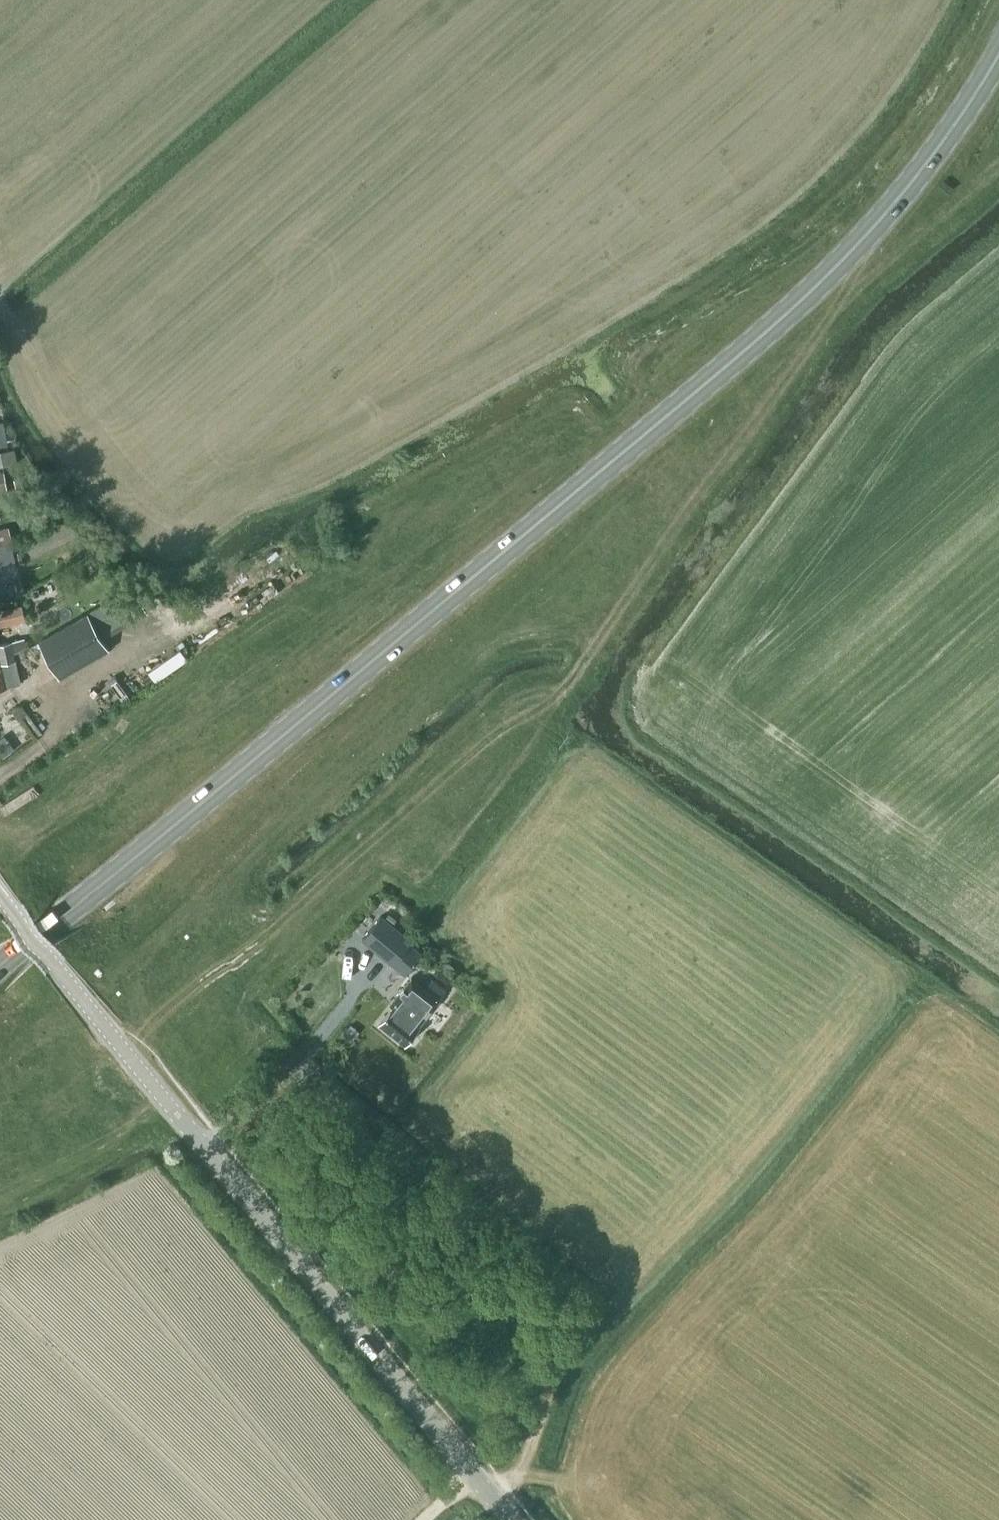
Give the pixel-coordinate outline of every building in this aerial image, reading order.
[(18,464),(15,449),(0,451),(0,467),(18,464)] [(16,486),(29,483),(27,475),(14,478),(16,486)] [(0,547),(0,553),(3,566),(4,567),(16,564),(11,544),(0,547)] [(22,581),(9,584),(11,595),(25,591),(22,581)] [(166,621),(186,607),(180,599),(160,613),(166,621)] [(9,607),(0,610),(0,627),(13,624),(9,607)] [(59,676),(108,647),(88,613),(39,642),(59,676)] [(2,662),(15,659),(16,659),(15,652),(14,652),(11,641),(0,644),(0,663),(2,662)] [(122,688),(129,698),(156,680),(187,658),(181,648),(122,688)] [(142,658),(148,667),(157,661),(151,652),(142,658)] [(2,662),(0,663),(0,688),(21,682),(15,659),(2,662)] [(28,713),(22,705),(14,711),(20,719),(23,717),(28,713)] [(0,738),(0,753),(3,757),(15,748),(4,735),(0,738)] [(394,962),(409,944),(411,941),(380,916),(363,937),(394,962)] [(439,999),(446,990),(432,979),(425,988),(411,977),(390,1003),(393,1006),(379,1023),(404,1043),(418,1025),(439,999)]
